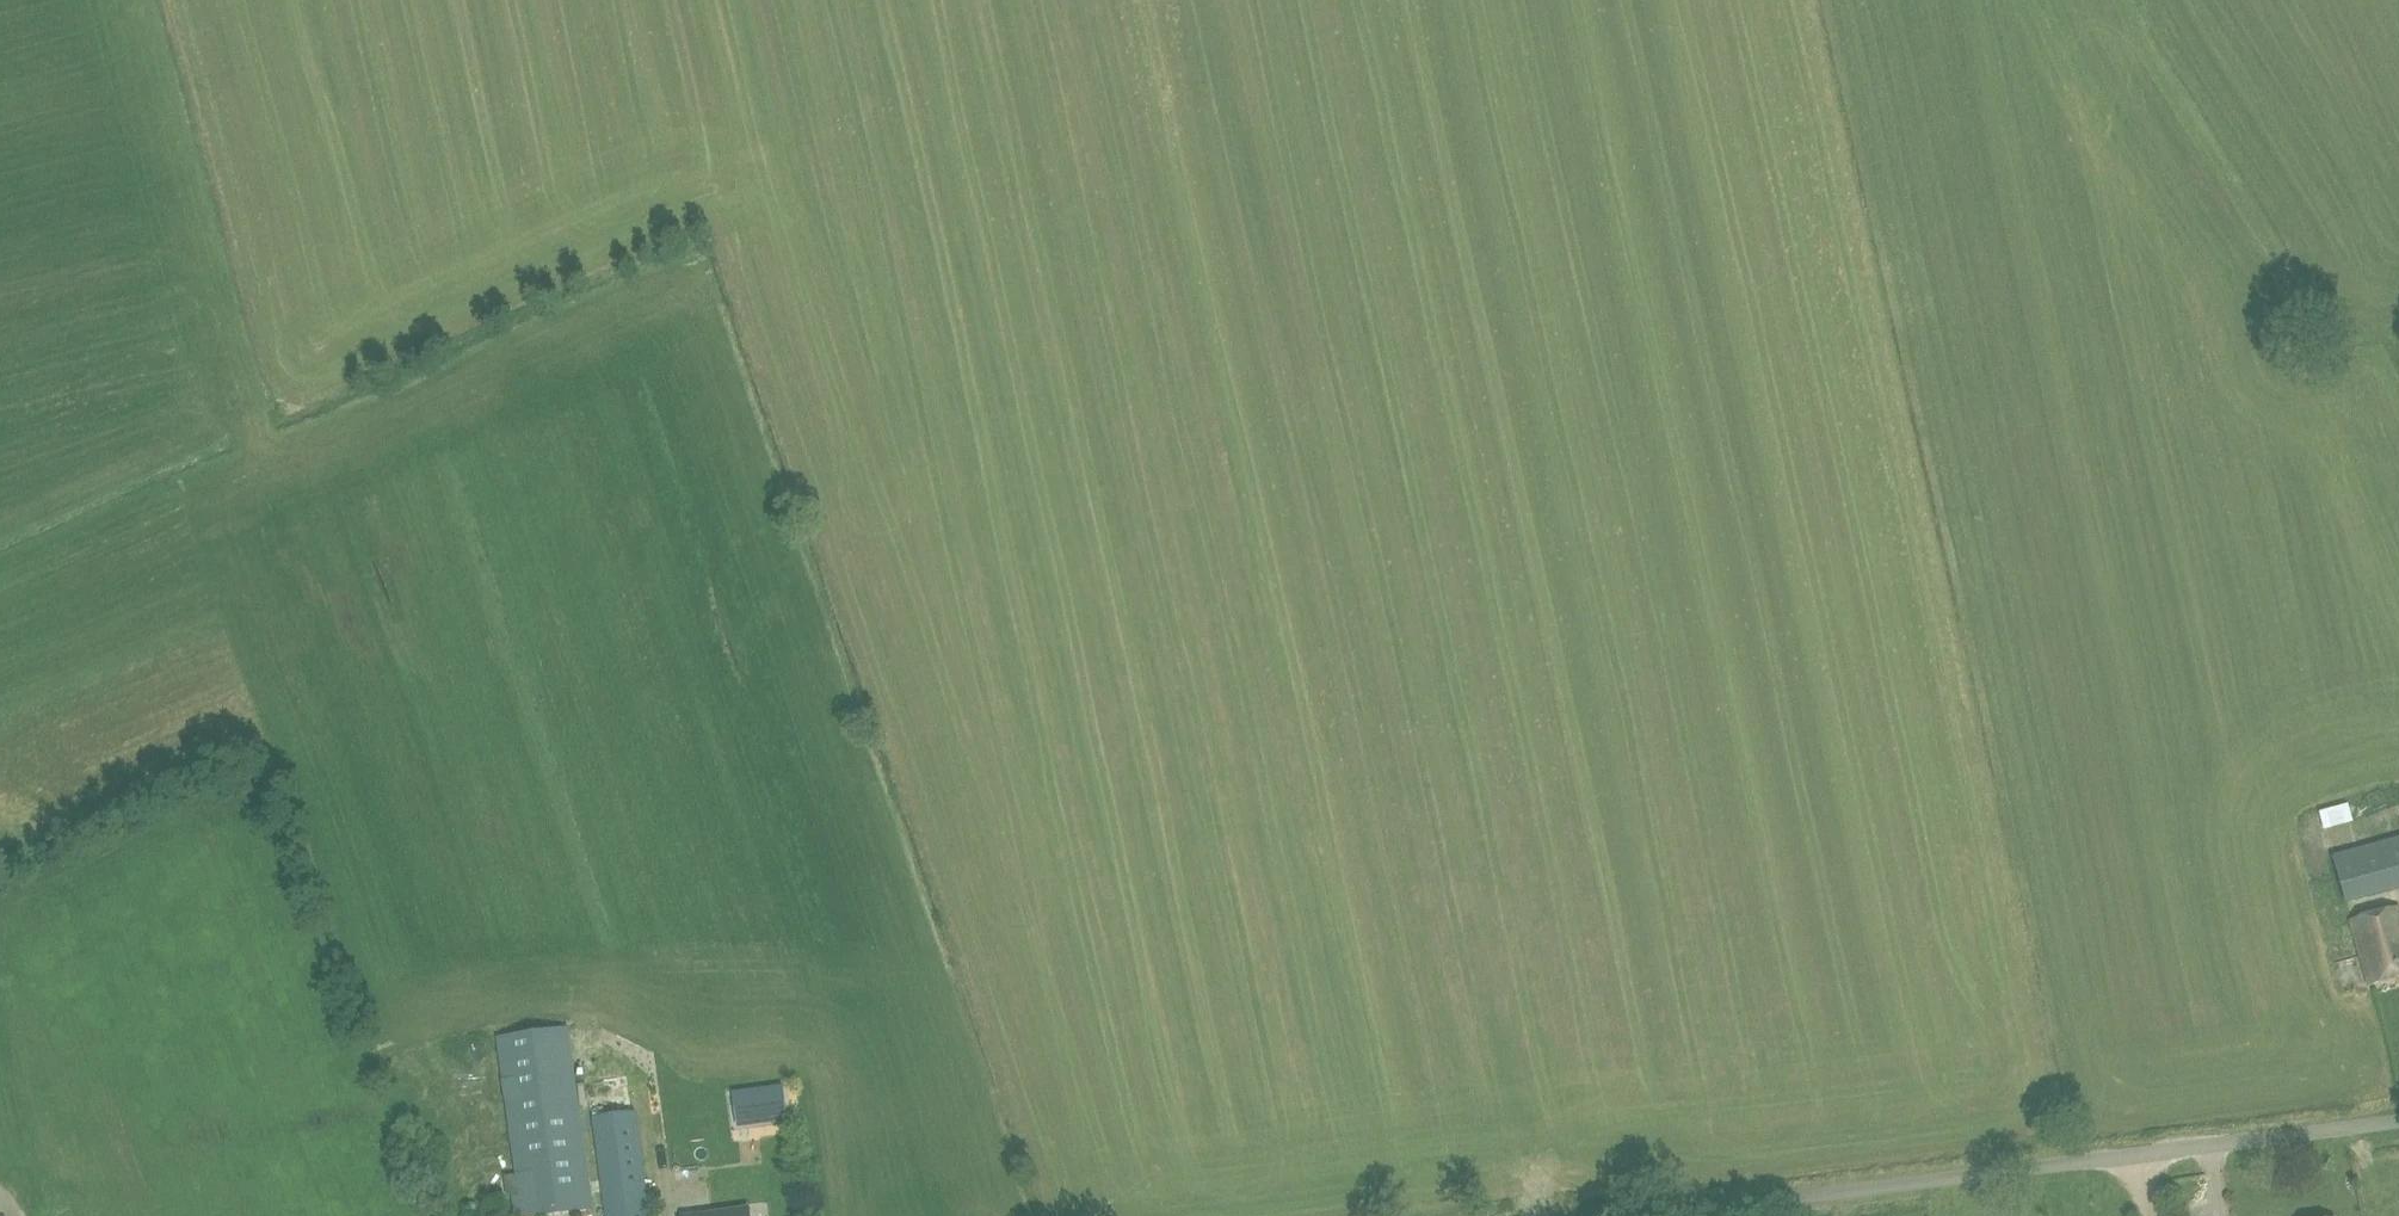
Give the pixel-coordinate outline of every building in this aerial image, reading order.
[(2398,889),(2398,837),(2331,856),(2344,905),(2398,889)] [(2369,985),(2398,977),(2398,910),(2398,908),(2351,920),(2369,985)] [(567,1026),(499,1036),(524,1215),(537,1215),(593,1208),(567,1026)] [(734,1089),(738,1124),(786,1119),(782,1083),(734,1089)] [(594,1116),(608,1215),(649,1215),(635,1110),(594,1116)]
